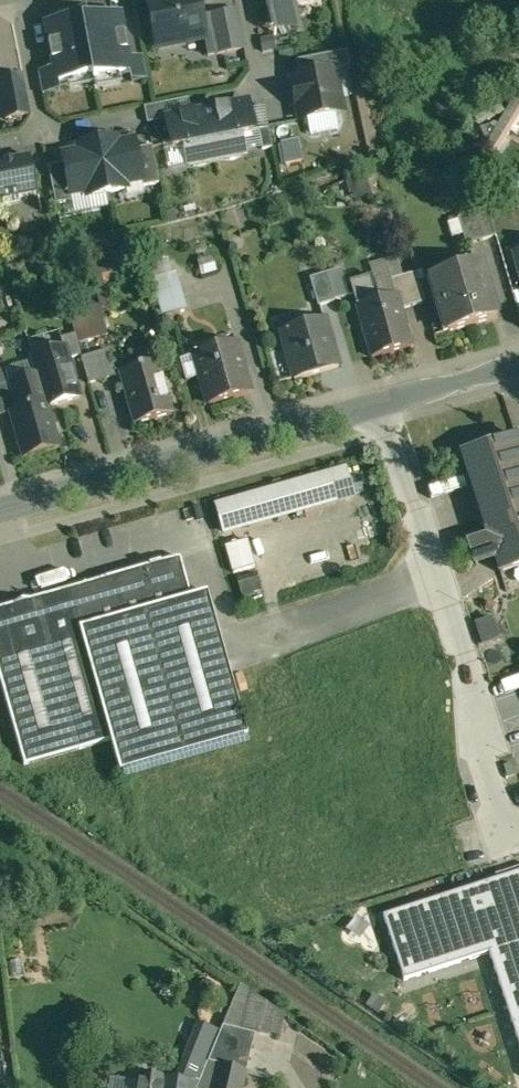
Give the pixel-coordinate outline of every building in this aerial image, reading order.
[(148,1),(158,53),(206,43),(198,0),(153,0),(148,1)] [(267,3),(266,3),(267,6),(268,6),(272,24),(296,19),(292,0),(267,0),(267,3)] [(213,56),(241,50),(233,11),(205,17),(213,56)] [(120,15),(83,22),(93,76),(94,80),(131,73),(128,60),(120,15)] [(83,18),(45,25),(54,70),(56,83),(93,76),(83,22),(83,18)] [(347,69),(344,53),(298,62),(301,78),(339,71),(347,69)] [(133,82),(146,80),(142,58),(128,60),(131,73),(133,82)] [(40,72),(44,94),(58,92),(56,83),(54,70),(40,72)] [(301,78),(293,79),(301,123),(347,115),(339,71),(301,78)] [(0,81),(0,96),(5,120),(31,115),(23,76),(0,81)] [(513,101),(481,153),(488,157),(484,165),(494,171),(518,129),(518,105),(513,101)] [(248,104),(205,113),(214,160),(244,154),(240,137),(253,134),(248,104)] [(205,113),(166,120),(172,150),(185,147),(189,165),(214,160),(205,113)] [(116,139),(97,143),(107,194),(126,190),(125,184),(141,181),(142,181),(136,150),(134,142),(117,146),(116,139)] [(97,143),(79,146),(80,153),(62,156),(64,164),(70,195),(71,195),(87,191),(89,198),(107,194),(97,143)] [(152,147),(136,150),(142,181),(141,181),(143,188),(159,184),(152,147)] [(3,202),(4,206),(20,203),(19,198),(37,195),(29,157),(0,163),(0,202),(3,202)] [(64,164),(48,167),(56,205),(72,201),(71,195),(70,195),(64,164)] [(477,177),(457,183),(463,202),(483,196),(477,177)] [(487,209),(457,218),(465,245),(495,236),(487,209)] [(51,254),(36,258),(40,274),(56,270),(51,254)] [(169,260),(147,266),(151,279),(172,273),(169,260)] [(103,269),(105,280),(135,273),(132,262),(103,269)] [(481,262),(430,278),(447,333),(498,318),(481,262)] [(92,272),(101,309),(112,306),(105,280),(103,269),(92,272)] [(340,270),(326,274),(334,300),(348,296),(340,270)] [(172,273),(151,279),(162,317),(187,310),(176,272),(172,273)] [(415,273),(391,280),(396,296),(397,296),(401,309),(424,303),(415,273)] [(326,274),(310,278),(318,306),(334,302),(334,300),(326,274)] [(373,277),(350,284),(372,358),(411,347),(401,309),(397,296),(396,296),(380,301),(373,277)] [(99,306),(70,314),(79,344),(107,336),(99,306)] [(297,315),(279,321),(282,331),(300,326),(297,315)] [(282,331),(281,331),(294,380),(338,367),(325,319),(300,326),(282,331)] [(235,343),(195,354),(209,404),(249,392),(235,343)] [(65,348),(33,357),(38,375),(48,408),(79,399),(65,348)] [(109,350),(81,358),(89,383),(116,376),(109,350)] [(158,363),(121,373),(135,425),(172,414),(158,363)] [(38,375),(10,383),(18,411),(10,413),(10,414),(23,459),(59,448),(48,408),(38,375)] [(0,386),(0,416),(10,414),(10,413),(18,411),(10,383),(0,386)] [(462,455),(500,573),(518,567),(518,442),(517,437),(462,455)] [(345,471),(217,507),(224,532),(352,496),(345,471)] [(0,610),(0,679),(24,765),(111,741),(120,773),(248,737),(207,593),(191,598),(180,559),(0,610)] [(499,616),(479,623),(486,645),(507,638),(499,616)] [(383,917),(404,981),(489,953),(518,1044),(518,872),(383,917)] [(286,1018),(241,986),(225,1023),(279,1036),(286,1018)] [(386,1003),(373,994),(365,1006),(378,1015),(386,1003)] [(255,1034),(223,1026),(208,1062),(246,1071),(255,1034)] [(191,1058),(182,1081),(179,1087),(197,1087),(207,1065),(191,1058)] [(208,1062),(207,1065),(197,1087),(242,1087),(246,1071),(208,1062)] [(139,1087),(161,1087),(163,1079),(163,1078),(140,1075),(139,1087)] [(163,1079),(161,1087),(179,1087),(182,1081),(163,1079)]
